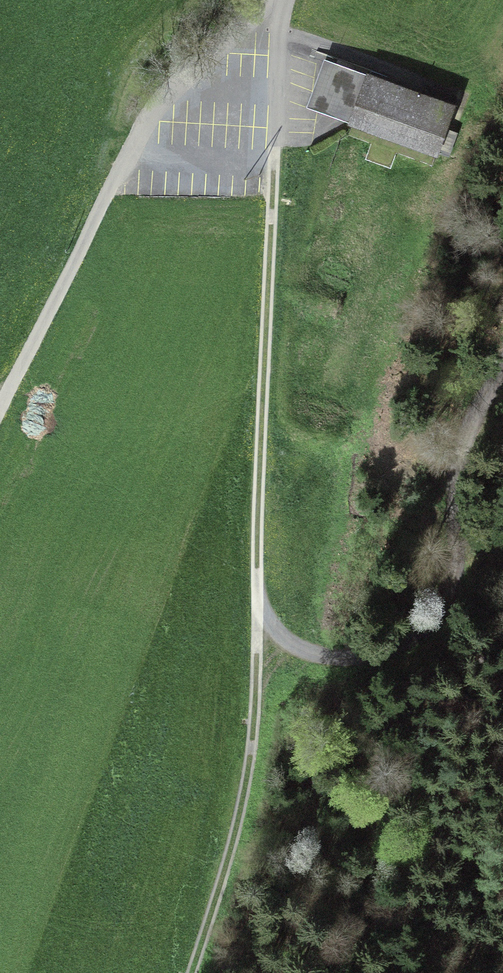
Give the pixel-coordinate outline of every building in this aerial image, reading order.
[(452,107),(384,83),(386,76),(370,70),(367,77),(334,66),(324,95),(331,97),(325,113),(376,130),(367,156),(391,165),(396,152),(432,165),(438,148),(447,151),(453,132),(445,129),(452,107)]
